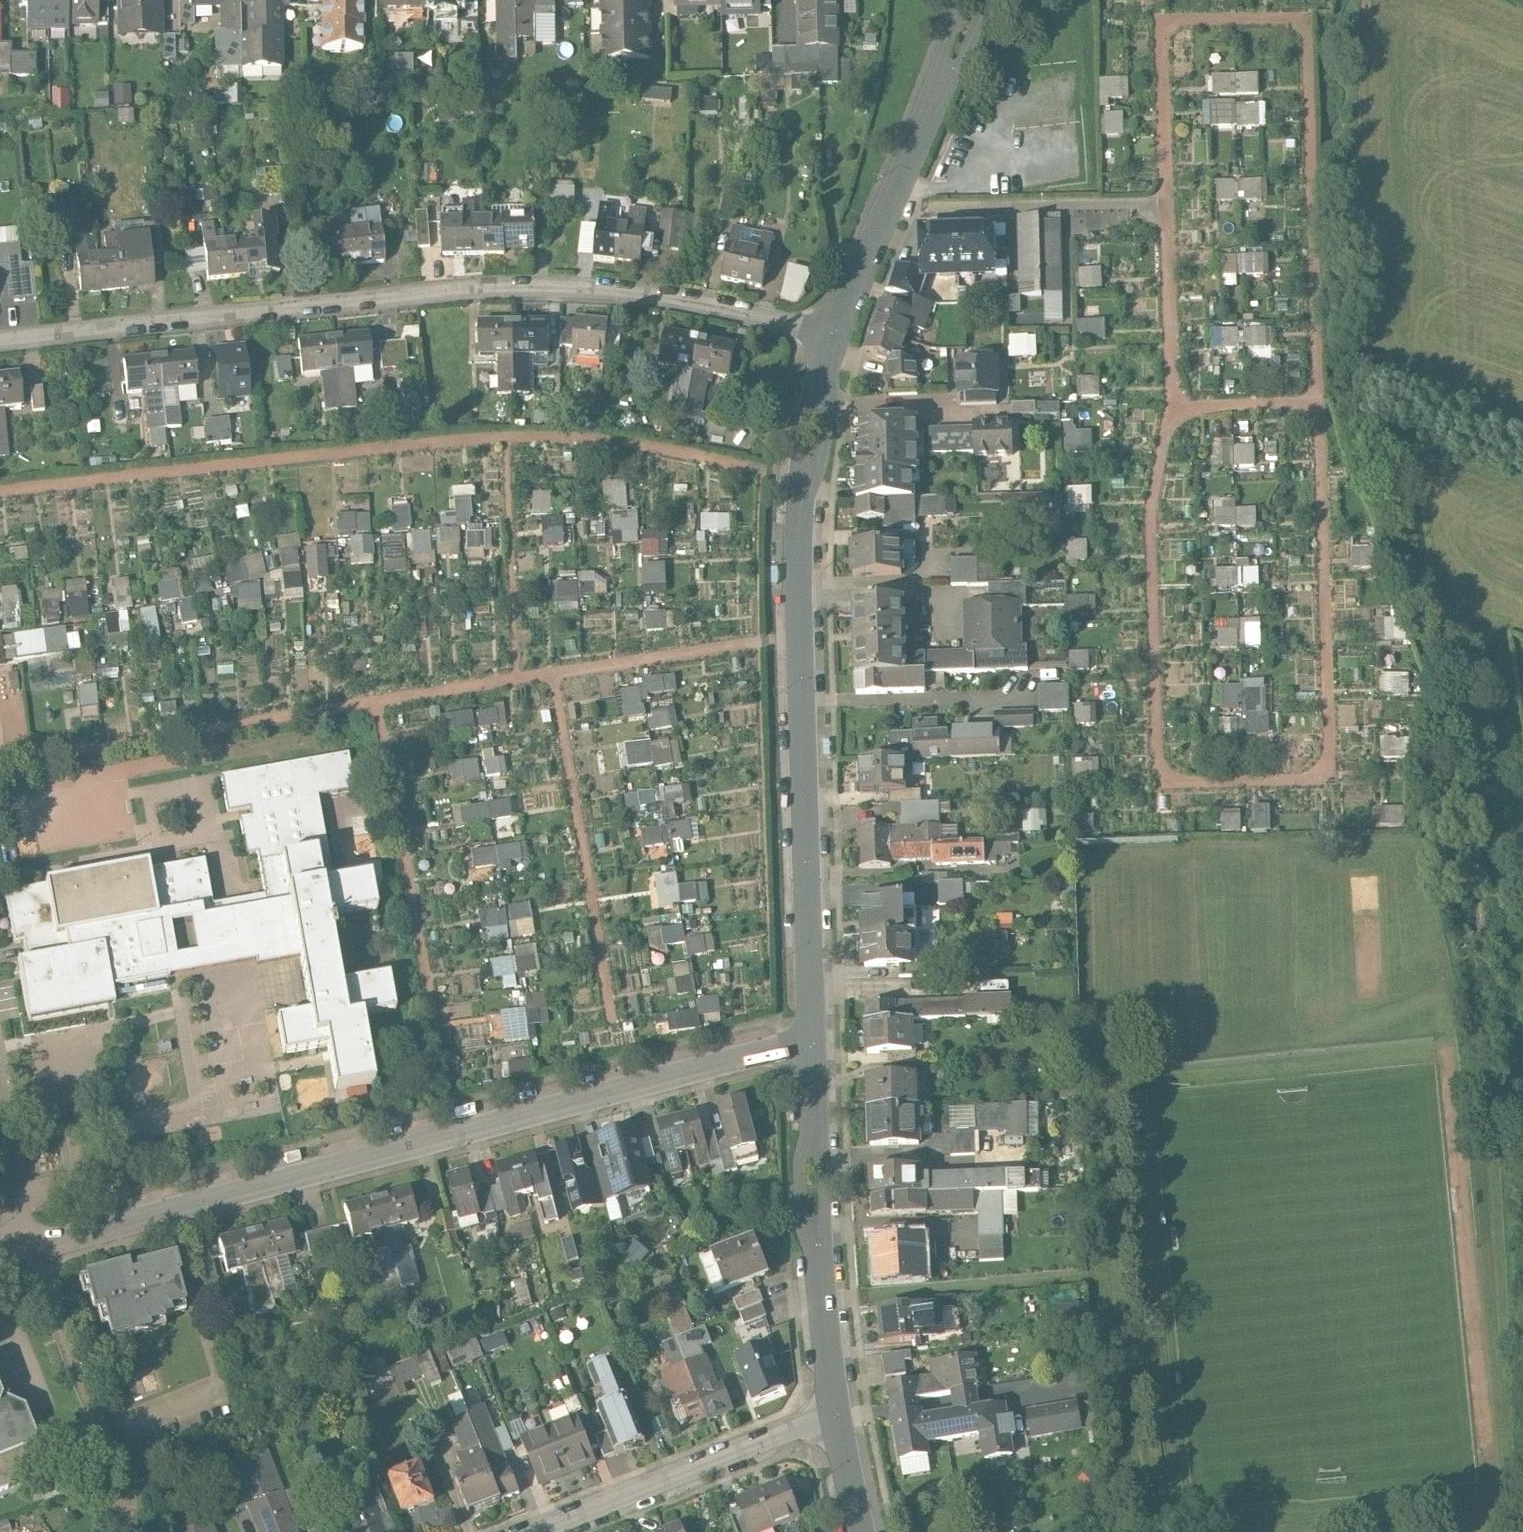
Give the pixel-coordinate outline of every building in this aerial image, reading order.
[(46,0),(23,0),(23,1),(23,7),(26,7),(26,32),(46,32),(46,0)] [(69,0),(46,0),(46,32),(69,31),(69,27),(69,0)] [(69,27),(97,26),(97,2),(96,0),(69,0),(69,27)] [(119,38),(162,37),(162,0),(118,0),(119,38)] [(193,8),(193,0),(180,0),(180,25),(194,25),(193,8)] [(323,23),(364,22),(363,0),(323,0),(323,23)] [(387,12),(387,0),(376,0),(376,18),(387,18),(387,12)] [(431,12),(430,0),(387,0),(387,12),(431,12)] [(431,12),(467,11),(467,5),(467,0),(430,0),(431,12)] [(499,3),(499,21),(499,63),(519,63),(519,56),(519,0),(499,0),(499,3)] [(538,14),(557,14),(557,0),(519,0),(519,56),(538,56),(538,36),(538,14)] [(605,8),(652,8),(652,0),(604,0),(605,8)] [(678,9),(678,0),(665,0),(666,17),(678,17),(678,9)] [(678,9),(723,8),(723,0),(678,0),(678,9)] [(761,0),(723,0),(723,8),(724,16),(762,15),(761,0)] [(821,49),(821,0),(801,0),(801,49),(806,49),(821,49)] [(821,49),(841,50),(841,0),(821,0),(821,49)] [(858,0),(845,0),(847,15),(859,14),(858,0)] [(108,2),(97,2),(97,26),(108,26),(108,2)] [(485,21),(499,21),(499,3),(485,3),(485,21)] [(221,8),(221,33),(241,32),(241,7),(221,8)] [(283,39),(282,7),(249,7),(250,39),(283,39)] [(652,33),(652,8),(605,8),(605,33),(652,33)] [(364,46),(364,22),(323,23),(324,46),(364,46)] [(241,39),(241,32),(221,33),(216,33),(216,69),(242,69),(241,39)] [(652,58),(652,33),(605,33),(605,58),(652,58)] [(878,44),(878,34),(865,35),(865,44),(878,44)] [(175,60),(175,37),(163,37),(164,60),(175,60)] [(283,69),(283,39),(250,39),(241,39),(242,69),(283,69)] [(11,72),(11,57),(11,45),(0,46),(0,72),(11,72)] [(841,63),(841,50),(821,49),(806,49),(806,56),(787,56),(787,77),(822,77),(822,85),(852,85),(852,63),(841,63)] [(768,54),(749,54),(749,76),(768,75),(768,54)] [(36,56),(11,57),(11,72),(11,77),(36,76),(36,56)] [(1211,72),(1211,93),(1259,92),(1259,71),(1211,72)] [(11,72),(0,72),(0,95),(3,95),(2,77),(11,77),(11,72)] [(768,92),(768,75),(749,76),(750,105),(776,105),(776,92),(768,92)] [(1127,97),(1127,75),(1100,76),(1101,98),(1127,97)] [(645,85),(644,97),(669,99),(670,88),(645,85)] [(130,106),(129,88),(115,89),(115,93),(110,93),(111,103),(116,102),(116,107),(130,106)] [(299,88),(291,94),(296,101),(304,96),(299,88)] [(68,90),(51,90),(52,111),(68,111),(68,90)] [(107,109),(106,97),(97,97),(97,109),(107,109)] [(1259,98),(1209,100),(1210,124),(1259,122),(1259,98)] [(1104,132),(1123,132),(1123,110),(1104,110),(1104,132)] [(133,125),(132,112),(118,113),(119,126),(133,125)] [(18,119),(19,133),(42,131),(41,117),(18,119)] [(281,169),(257,172),(260,197),(283,195),(281,169)] [(1216,198),(1269,196),(1268,176),(1215,177),(1216,198)] [(73,238),(68,187),(55,189),(61,239),(73,238)] [(576,188),(551,187),(551,201),(575,202),(576,188)] [(217,202),(216,190),(203,191),(204,203),(217,202)] [(443,254),(474,254),(473,219),(473,200),(463,200),(463,211),(443,211),(443,254)] [(504,215),(504,218),(473,219),(474,254),(504,254),(504,249),(533,249),(533,205),(510,205),(510,215),(504,215)] [(594,257),(616,260),(621,227),(611,226),(614,206),(601,205),(594,257)] [(551,207),(540,206),(539,222),(550,223),(551,207)] [(627,228),(621,227),(616,260),(637,262),(639,252),(641,233),(644,209),(630,207),(627,228)] [(352,213),(352,218),(357,266),(384,263),(379,211),(352,213)] [(1061,211),(1016,212),(1018,292),(1043,292),(1044,319),(1064,318),(1061,211)] [(328,269),(357,266),(352,218),(323,221),(328,269)] [(667,249),(681,250),(684,219),(665,218),(664,234),(668,234),(667,249)] [(257,246),(244,248),(248,274),(248,277),(270,276),(270,274),(281,273),(274,219),(254,222),(257,246)] [(140,221),(116,224),(117,235),(142,232),(140,221)] [(209,279),(248,274),(244,248),(243,241),(216,244),(213,222),(202,224),(209,279)] [(145,226),(146,238),(148,238),(151,267),(161,266),(156,225),(145,226)] [(418,242),(417,226),(408,226),(408,230),(405,230),(406,239),(409,239),(409,242),(418,242)] [(724,278),(742,282),(753,231),(734,227),(724,278)] [(1000,229),(967,230),(967,273),(1000,273),(1000,229)] [(934,273),(967,273),(967,230),(934,230),(934,273)] [(772,235),(753,231),(742,282),(761,286),(772,235)] [(652,235),(641,233),(639,252),(649,253),(652,235)] [(81,294),(120,290),(115,241),(114,235),(104,236),(106,257),(87,259),(85,239),(75,240),(81,294)] [(146,238),(115,241),(120,290),(153,286),(151,267),(148,238),(146,238)] [(1238,283),(1237,273),(1265,272),(1265,251),(1221,252),(1222,283),(1238,283)] [(1079,265),(1079,283),(1100,283),(1100,265),(1079,265)] [(783,304),(799,307),(814,272),(791,267),(783,304)] [(25,297),(36,296),(34,270),(22,271),(25,297)] [(882,303),(874,327),(908,339),(912,325),(925,329),(933,305),(912,297),(907,311),(882,303)] [(1076,316),(1075,333),(1102,334),(1103,317),(1076,316)] [(561,347),(575,348),(576,321),(561,320),(561,347)] [(500,391),(515,391),(514,321),(480,322),(480,355),(499,354),(500,391)] [(549,321),(514,321),(515,391),(528,391),(528,355),(549,354),(549,321)] [(575,348),(574,359),(606,361),(606,349),(608,326),(608,323),(576,321),(575,348)] [(401,337),(417,336),(416,325),(400,326),(401,337)] [(1237,344),(1237,325),(1213,326),(1214,345),(1237,344)] [(1244,325),(1244,344),(1269,344),(1269,325),(1244,325)] [(622,327),(608,326),(606,349),(620,350),(622,327)] [(904,350),(908,339),(874,327),(867,348),(878,352),(895,358),(898,348),(904,350)] [(211,345),(230,343),(228,330),(209,333),(211,345)] [(1009,331),(1009,353),(1038,353),(1038,331),(1009,331)] [(368,333),(334,337),(341,407),(356,406),(352,368),(372,366),(368,333)] [(661,365),(680,369),(696,372),(702,340),(667,333),(661,365)] [(327,409),(341,407),(334,337),(300,341),(303,374),(323,372),(327,409)] [(702,340),(696,372),(711,375),(729,379),(735,347),(702,340)] [(407,342),(381,345),(383,370),(409,367),(407,342)] [(243,350),(215,353),(220,402),(248,399),(243,350)] [(919,380),(919,366),(895,358),(878,352),(876,359),(891,364),(891,381),(919,380)] [(158,359),(161,392),(176,390),(196,388),(193,355),(158,359)] [(128,395),(144,393),(161,392),(158,359),(124,362),(128,395)] [(293,381),(290,360),(277,361),(279,383),(293,381)] [(999,361),(962,361),(963,403),(999,403),(999,361)] [(688,411),(696,372),(680,369),(672,408),(688,411)] [(710,381),(711,375),(696,372),(688,411),(686,418),(704,421),(705,414),(701,413),(707,380),(710,381)] [(4,408),(21,406),(17,373),(0,375),(0,408),(4,408)] [(1078,393),(1098,393),(1098,375),(1077,375),(1078,393)] [(42,388),(30,390),(33,413),(45,412),(42,388)] [(180,427),(176,390),(161,392),(165,428),(180,427)] [(165,428),(161,392),(144,393),(150,448),(167,446),(165,428)] [(1013,403),(1013,415),(1061,415),(1061,402),(1013,403)] [(4,408),(0,408),(0,456),(9,455),(4,408)] [(204,422),(207,443),(242,439),(240,418),(204,422)] [(916,418),(862,420),(863,473),(873,472),(873,498),(887,497),(913,496),(913,469),(917,469),(916,418)] [(369,425),(355,420),(351,432),(365,436),(369,425)] [(1012,424),(976,425),(976,429),(976,455),(977,459),(1013,458),(1012,424)] [(931,456),(976,455),(976,429),(930,430),(931,456)] [(1065,445),(1090,446),(1091,430),(1065,430),(1065,445)] [(1232,435),(1231,443),(1255,443),(1255,435),(1232,435)] [(1230,436),(1212,437),(1213,465),(1255,463),(1254,444),(1230,445),(1230,436)] [(602,479),(603,506),(626,505),(625,478),(602,479)] [(471,484),(451,485),(452,523),(472,522),(471,484)] [(1090,503),(1089,484),(1067,485),(1068,505),(1090,503)] [(534,490),(532,512),(548,514),(551,492),(534,490)] [(946,495),(917,496),(918,516),(947,515),(947,497),(946,495)] [(887,517),(918,516),(917,496),(913,496),(887,497),(887,517)] [(1256,504),(1236,505),(1236,496),(1214,497),(1215,526),(1256,525),(1256,504)] [(860,498),(860,518),(887,517),(887,497),(873,498),(860,498)] [(956,497),(947,497),(947,515),(957,515),(956,497)] [(1054,522),(1053,497),(1006,499),(1008,525),(1054,522)] [(335,502),(335,535),(347,534),(348,564),(371,563),(370,501),(335,502)] [(389,505),(390,530),(409,529),(408,505),(389,505)] [(620,541),(638,541),(637,508),(610,509),(611,530),(620,530),(620,541)] [(730,526),(730,511),(700,511),(700,526),(730,526)] [(564,541),(564,515),(541,515),(541,541),(564,541)] [(435,554),(459,553),(458,526),(434,527),(435,554)] [(410,563),(432,562),(430,529),(408,530),(410,563)] [(482,551),(483,530),(464,529),(463,550),(482,551)] [(276,535),(281,566),(317,560),(315,543),(298,546),(296,532),(276,535)] [(854,544),(857,544),(875,543),(875,533),(853,534),(854,544)] [(380,535),(381,570),(401,569),(399,535),(380,535)] [(641,539),(641,553),(666,553),(666,539),(641,539)] [(857,544),(858,574),(905,572),(904,542),(875,543),(857,544)] [(227,583),(266,574),(261,553),(222,562),(227,583)] [(1215,566),(1215,584),(1259,583),(1259,557),(1236,557),(1236,566),(1215,566)] [(952,559),(952,584),(992,583),(995,583),(994,558),(952,559)] [(641,561),(642,583),(665,581),(663,559),(641,561)] [(302,598),(299,570),(282,572),(285,600),(302,598)] [(594,593),(594,571),(578,570),(578,593),(594,593)] [(577,598),(575,573),(551,574),(552,600),(577,598)] [(127,578),(110,579),(112,607),(129,606),(127,578)] [(992,594),(992,602),(1019,602),(1027,602),(1027,583),(995,583),(992,583),(992,594)] [(237,609),(260,608),(259,585),(236,586),(237,609)] [(69,617),(87,616),(86,586),(68,587),(69,617)] [(40,589),(41,618),(59,617),(58,589),(40,589)] [(1093,612),(1092,593),(1067,594),(1068,612),(1093,612)] [(855,602),(857,651),(905,650),(904,601),(855,602)] [(967,649),(973,649),(1020,648),(1019,602),(992,602),(966,603),(967,649)] [(662,628),(661,605),(643,606),(644,629),(662,628)] [(155,608),(141,608),(142,639),(156,638),(155,608)] [(1376,617),(1378,636),(1387,635),(1385,616),(1376,617)] [(1227,628),(1217,627),(1217,645),(1260,646),(1260,618),(1228,617),(1227,628)] [(5,665),(4,659),(68,652),(66,626),(0,633),(0,665),(5,665)] [(1025,648),(1020,648),(973,649),(974,684),(1026,683),(1025,648)] [(967,649),(924,650),(924,686),(974,684),(973,649),(967,649)] [(924,650),(905,650),(857,651),(858,687),(924,686),(924,650)] [(1409,693),(1409,671),(1385,671),(1384,693),(1409,693)] [(654,692),(676,689),(674,672),(642,675),(643,684),(620,687),(623,714),(656,710),(654,692)] [(1247,735),(1265,735),(1263,680),(1220,682),(1221,709),(1246,707),(1247,735)] [(77,706),(95,706),(95,686),(77,686),(77,706)] [(1068,687),(1040,687),(1040,712),(1069,711),(1068,687)] [(1074,721),(1092,722),(1092,704),(1074,704),(1074,721)] [(477,726),(503,725),(502,706),(476,707),(477,726)] [(645,713),(648,729),(677,725),(674,708),(645,713)] [(1246,734),(1244,708),(1227,709),(1229,735),(1246,734)] [(470,710),(440,714),(443,731),(473,727),(470,710)] [(997,713),(997,732),(1012,731),(1036,731),(1035,712),(997,713)] [(916,722),(916,735),(916,761),(1002,759),(1002,758),(1002,749),(998,749),(997,732),(940,733),(940,721),(916,722)] [(1012,731),(997,732),(998,749),(1002,749),(1002,758),(1012,758),(1012,731)] [(906,761),(916,761),(916,735),(894,735),(894,761),(906,761)] [(676,738),(624,741),(625,765),(677,763),(676,738)] [(484,775),(507,771),(502,744),(479,748),(484,775)] [(259,849),(267,893),(214,903),(156,914),(167,976),(193,971),(257,959),(258,964),(301,956),(306,985),(311,1012),(279,1018),(285,1052),(329,1044),(337,1088),(375,1081),(362,1016),(395,1009),(389,975),(341,984),(328,918),(377,909),(375,899),(386,897),(379,861),(332,870),(317,793),(355,786),(349,752),(222,776),(229,810),(250,806),(252,815),(241,817),(247,851),(259,849)] [(450,779),(477,776),(475,757),(448,761),(450,779)] [(1072,758),(1073,777),(1100,776),(1099,757),(1072,758)] [(860,793),(892,792),(906,792),(906,761),(894,761),(860,762),(860,793)] [(625,790),(627,818),(674,815),(673,802),(681,801),(681,786),(625,790)] [(892,792),(892,805),(923,804),(923,792),(906,792),(892,792)] [(508,800),(451,805),(452,821),(509,816),(508,800)] [(904,818),(905,828),(942,827),(942,816),(953,815),(952,804),(923,804),(892,805),(885,805),(885,818),(904,818)] [(1251,805),(1251,828),(1270,828),(1270,804),(1251,805)] [(1400,805),(1375,807),(1376,826),(1401,824),(1400,805)] [(1242,828),(1250,828),(1249,808),(1241,808),(1242,828)] [(1221,830),(1240,829),(1239,809),(1221,810),(1221,830)] [(1047,813),(1024,814),(1025,836),(1041,835),(1041,829),(1047,829),(1047,813)] [(639,826),(641,845),(691,840),(689,820),(639,826)] [(935,861),(935,846),(960,846),(959,827),(942,827),(905,828),(892,828),(892,847),(892,861),(935,861)] [(863,828),(863,847),(892,847),(892,828),(863,828)] [(995,836),(995,845),(1008,845),(1021,844),(1021,836),(995,836)] [(470,866),(518,862),(517,844),(469,847),(470,866)] [(987,845),(960,846),(935,846),(935,861),(935,864),(987,863),(987,845)] [(995,845),(987,845),(987,863),(999,863),(999,856),(1008,856),(1008,845),(995,845)] [(892,861),(892,847),(863,847),(864,866),(892,865),(892,861)] [(111,986),(167,976),(156,914),(214,903),(205,857),(148,868),(147,864),(44,883),(54,937),(64,935),(68,953),(25,961),(17,963),(28,1020),(114,1004),(111,986)] [(927,893),(938,892),(936,879),(948,878),(947,871),(924,875),(927,893)] [(677,872),(654,873),(656,904),(706,901),(705,881),(678,883),(677,872)] [(54,937),(44,883),(4,891),(13,942),(21,941),(25,961),(68,953),(64,935),(54,937)] [(970,883),(943,883),(943,907),(970,907),(970,883)] [(862,902),(863,933),(912,933),(922,932),(921,901),(862,902)] [(532,933),(530,904),(505,905),(506,935),(532,933)] [(479,910),(482,938),(505,935),(502,908),(479,910)] [(683,925),(650,927),(651,942),(683,941),(683,925)] [(1007,943),(1006,930),(993,931),(993,944),(1007,943)] [(687,955),(714,950),(711,932),(683,937),(687,955)] [(863,933),(863,966),(898,965),(913,965),(912,933),(863,933)] [(514,972),(531,971),(530,951),(513,952),(514,972)] [(512,956),(483,958),(484,979),(500,978),(501,987),(514,986),(512,956)] [(686,963),(672,966),(677,993),(691,991),(686,963)] [(898,965),(898,977),(925,977),(925,965),(913,965),(898,965)] [(528,1022),(540,1022),(539,995),(527,995),(528,1022)] [(697,1013),(717,1011),(716,995),(696,997),(697,1013)] [(963,998),(963,1002),(963,1016),(1009,1014),(1008,997),(963,998)] [(963,1019),(963,1016),(963,1002),(865,1005),(866,1022),(909,1020),(963,1019)] [(500,1008),(501,1039),(526,1038),(524,1007),(500,1008)] [(663,1013),(666,1032),(698,1027),(695,1008),(663,1013)] [(867,1052),(910,1051),(909,1020),(866,1022),(867,1052)] [(501,1062),(502,1074),(531,1070),(529,1058),(501,1062)] [(890,1075),(915,1075),(914,1061),(890,1062),(890,1075)] [(868,1076),(869,1107),(916,1105),(915,1075),(890,1075),(868,1076)] [(1078,1098),(1078,1084),(1059,1084),(1059,1099),(1078,1098)] [(745,1098),(720,1104),(728,1135),(732,1151),(757,1144),(745,1098)] [(917,1145),(916,1105),(869,1107),(871,1146),(917,1145)] [(973,1107),(974,1130),(974,1132),(1008,1130),(1009,1136),(1025,1135),(1024,1105),(973,1107)] [(697,1111),(678,1116),(686,1148),(694,1146),(699,1166),(711,1163),(702,1130),(697,1111)] [(677,1151),(686,1148),(678,1116),(657,1121),(670,1174),(683,1171),(677,1151)] [(591,1140),(599,1171),(606,1199),(656,1186),(641,1127),(591,1140)] [(714,1175),(727,1172),(719,1142),(715,1127),(702,1130),(711,1163),(714,1175)] [(974,1154),(974,1132),(974,1130),(949,1131),(950,1155),(974,1154)] [(728,1135),(719,1142),(727,1172),(739,1169),(737,1163),(760,1157),(757,1144),(732,1151),(728,1135)] [(608,1204),(606,1199),(599,1171),(590,1174),(581,1143),(560,1148),(577,1212),(608,1204)] [(534,1154),(515,1159),(524,1192),(533,1190),(538,1209),(548,1207),(534,1154)] [(515,1194),(524,1192),(515,1159),(496,1164),(501,1184),(508,1209),(510,1217),(520,1214),(515,1194)] [(923,1192),(925,1192),(925,1173),(916,1173),(916,1166),(870,1167),(871,1193),(923,1192)] [(1047,1170),(925,1173),(925,1192),(1002,1190),(1047,1189),(1047,1170)] [(468,1171),(447,1176),(458,1218),(479,1212),(478,1209),(472,1186),(468,1171)] [(486,1215),(496,1213),(489,1187),(488,1182),(472,1186),(478,1209),(486,1215)] [(501,1184),(489,1187),(496,1213),(508,1209),(501,1184)] [(379,1198),(387,1229),(401,1225),(418,1221),(410,1190),(379,1198)] [(925,1192),(923,1192),(924,1213),(951,1212),(951,1214),(977,1214),(978,1261),(1003,1260),(1002,1190),(925,1192)] [(871,1214),(924,1213),(923,1192),(871,1193),(871,1214)] [(353,1238),(371,1233),(387,1229),(379,1198),(345,1206),(353,1238)] [(462,1250),(451,1212),(437,1216),(447,1254),(462,1250)] [(254,1229),(263,1261),(285,1255),(295,1252),(287,1220),(254,1229)] [(536,1234),(533,1221),(511,1226),(514,1240),(536,1234)] [(417,1286),(401,1225),(387,1229),(397,1269),(402,1290),(417,1286)] [(330,1227),(306,1233),(312,1257),(325,1254),(324,1250),(336,1247),(330,1227)] [(229,1270),(243,1266),(263,1261),(254,1229),(220,1239),(229,1270)] [(397,1269),(387,1229),(371,1233),(376,1252),(371,1254),(376,1274),(397,1269)] [(755,1235),(713,1252),(727,1289),(770,1272),(755,1235)] [(876,1241),(879,1283),(927,1279),(923,1237),(876,1241)] [(579,1259),(573,1238),(562,1241),(568,1262),(579,1259)] [(636,1238),(624,1253),(637,1264),(650,1249),(636,1238)] [(129,1262),(86,1273),(96,1310),(104,1307),(112,1338),(129,1333),(130,1335),(152,1329),(151,1324),(165,1320),(164,1317),(173,1315),(171,1307),(187,1303),(179,1274),(182,1273),(177,1254),(137,1264),(139,1270),(132,1272),(129,1262)] [(212,1255),(198,1258),(205,1285),(219,1282),(212,1255)] [(296,1294),(285,1255),(263,1261),(274,1300),(296,1294)] [(274,1300),(263,1261),(243,1266),(256,1314),(276,1308),(274,1300)] [(583,1270),(570,1273),(573,1283),(585,1280),(583,1270)] [(534,1304),(526,1277),(514,1280),(521,1308),(534,1304)] [(705,1359),(698,1340),(695,1332),(677,1287),(659,1294),(677,1339),(687,1366),(705,1359)] [(734,1300),(739,1311),(761,1302),(764,1301),(759,1290),(734,1300)] [(771,1328),(761,1302),(739,1311),(749,1337),(771,1328)] [(884,1342),(917,1338),(940,1335),(937,1313),(936,1303),(880,1310),(884,1342)] [(481,1308),(483,1322),(496,1320),(494,1308),(491,1309),(491,1306),(481,1308)] [(958,1310),(937,1313),(940,1335),(917,1338),(918,1349),(963,1343),(958,1310)] [(707,1327),(695,1332),(698,1340),(710,1335),(707,1327)] [(476,1338),(443,1352),(451,1372),(502,1352),(495,1334),(477,1341),(476,1338)] [(665,1344),(675,1370),(687,1366),(677,1339),(665,1344)] [(737,1358),(754,1400),(785,1388),(768,1345),(737,1358)] [(442,1349),(431,1353),(440,1377),(451,1372),(443,1352),(442,1349)] [(882,1355),(885,1376),(906,1373),(904,1360),(912,1359),(910,1350),(882,1355)] [(442,1382),(440,1377),(431,1353),(388,1370),(383,1360),(357,1371),(371,1403),(377,1400),(380,1407),(408,1395),(404,1386),(427,1377),(430,1386),(442,1382)] [(974,1386),(985,1384),(980,1354),(949,1359),(951,1371),(895,1380),(898,1399),(925,1394),(949,1390),(974,1386)] [(603,1384),(610,1402),(624,1396),(609,1357),(587,1365),(596,1387),(603,1384)] [(726,1411),(705,1359),(687,1366),(708,1418),(726,1411)] [(708,1418),(687,1366),(675,1370),(665,1374),(676,1402),(672,1403),(681,1425),(691,1421),(692,1424),(708,1418)] [(339,1380),(337,1372),(327,1375),(330,1383),(339,1380)] [(949,1390),(952,1412),(978,1408),(974,1386),(949,1390)] [(7,1487),(9,1481),(37,1471),(40,1463),(32,1441),(36,1433),(24,1403),(1,1392),(0,1390),(0,1489),(7,1487)] [(898,1399),(900,1413),(928,1408),(925,1394),(898,1399)] [(598,1406),(609,1433),(617,1455),(646,1443),(627,1395),(624,1396),(610,1402),(598,1406)] [(451,1400),(459,1419),(470,1415),(469,1413),(463,1396),(451,1400)] [(1012,1402),(984,1407),(992,1455),(1020,1451),(1012,1402)] [(1087,1425),(1083,1402),(1036,1409),(1040,1432),(1087,1425)] [(482,1447),(492,1471),(508,1465),(485,1407),(469,1413),(470,1415),(482,1447)] [(987,1431),(984,1407),(978,1408),(952,1412),(929,1416),(933,1440),(987,1431)] [(900,1413),(907,1457),(935,1453),(933,1440),(929,1416),(928,1408),(900,1413)] [(453,1422),(465,1453),(482,1447),(470,1415),(459,1419),(453,1422)] [(576,1415),(549,1425),(568,1473),(595,1463),(576,1415)] [(421,1416),(411,1420),(416,1430),(426,1425),(421,1416)] [(542,1484),(568,1473),(549,1425),(523,1436),(542,1484)] [(605,1459),(617,1455),(609,1433),(597,1437),(605,1459)] [(492,1471),(482,1447),(465,1453),(459,1455),(465,1469),(462,1471),(457,1472),(459,1476),(473,1512),(503,1500),(492,1471)] [(258,1478),(266,1501),(283,1494),(285,1493),(268,1450),(250,1458),(258,1478)] [(423,1459),(391,1471),(406,1510),(437,1498),(423,1459)] [(519,1494),(508,1465),(492,1471),(503,1500),(519,1494)] [(236,1512),(249,1507),(266,1501),(258,1478),(228,1490),(236,1512)] [(739,1497),(745,1510),(753,1531),(754,1531),(802,1513),(788,1478),(739,1497)] [(369,1490),(385,1531),(395,1531),(396,1531),(380,1486),(369,1490)] [(293,1490),(285,1493),(283,1494),(289,1510),(299,1506),(293,1490)] [(338,1502),(349,1531),(385,1531),(369,1490),(338,1502)] [(283,1494),(266,1501),(279,1531),(298,1531),(289,1510),(283,1494)] [(266,1501),(249,1507),(258,1531),(279,1531),(266,1501)] [(745,1510),(731,1515),(738,1531),(753,1531),(745,1510)] [(209,1517),(178,1530),(179,1531),(215,1531),(209,1517)] [(0,1524),(0,1531),(11,1531),(7,1521),(0,1524)] [(680,1524),(666,1529),(667,1531),(683,1531),(680,1524)]
